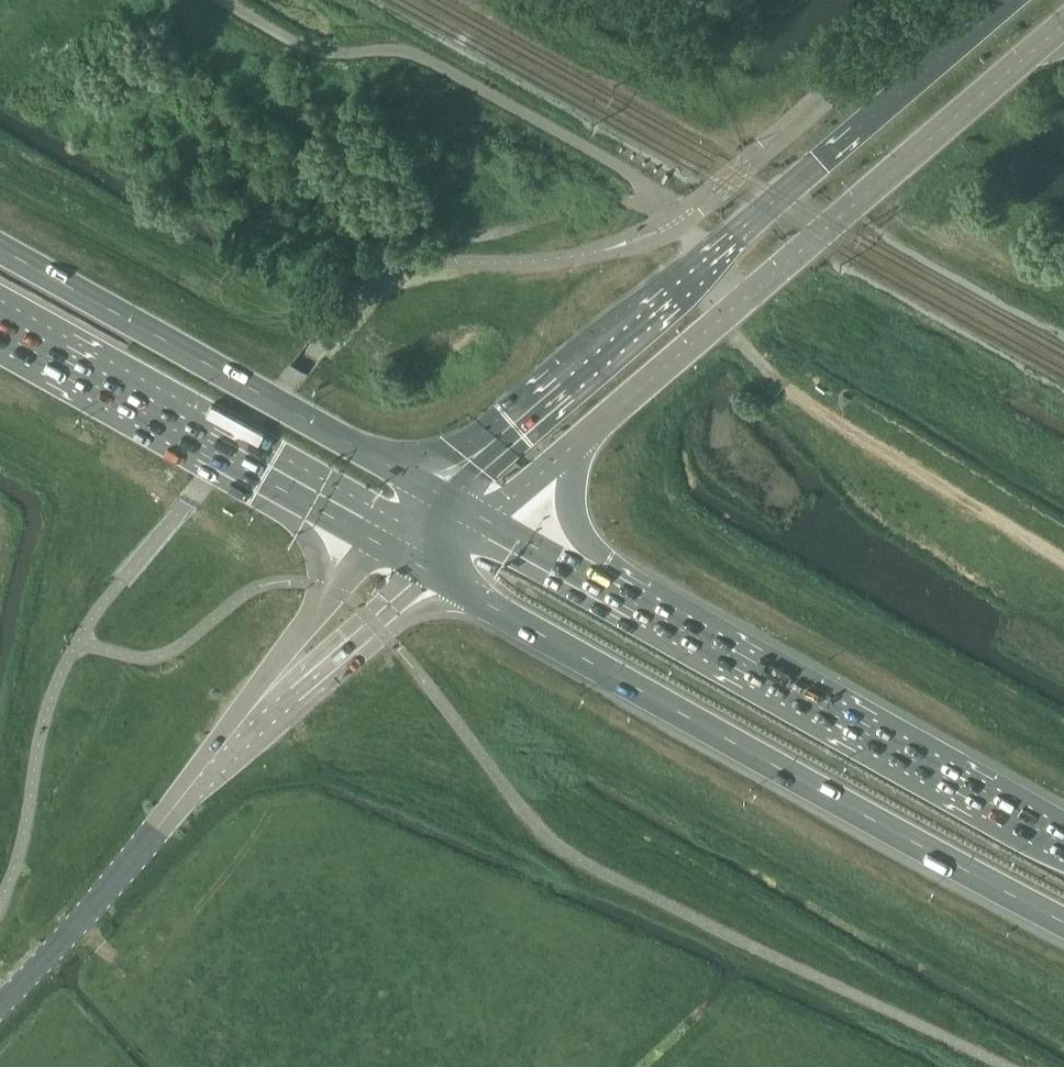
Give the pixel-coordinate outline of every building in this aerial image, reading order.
[(666,172),(662,180),(665,182),(670,174),(666,172)]
